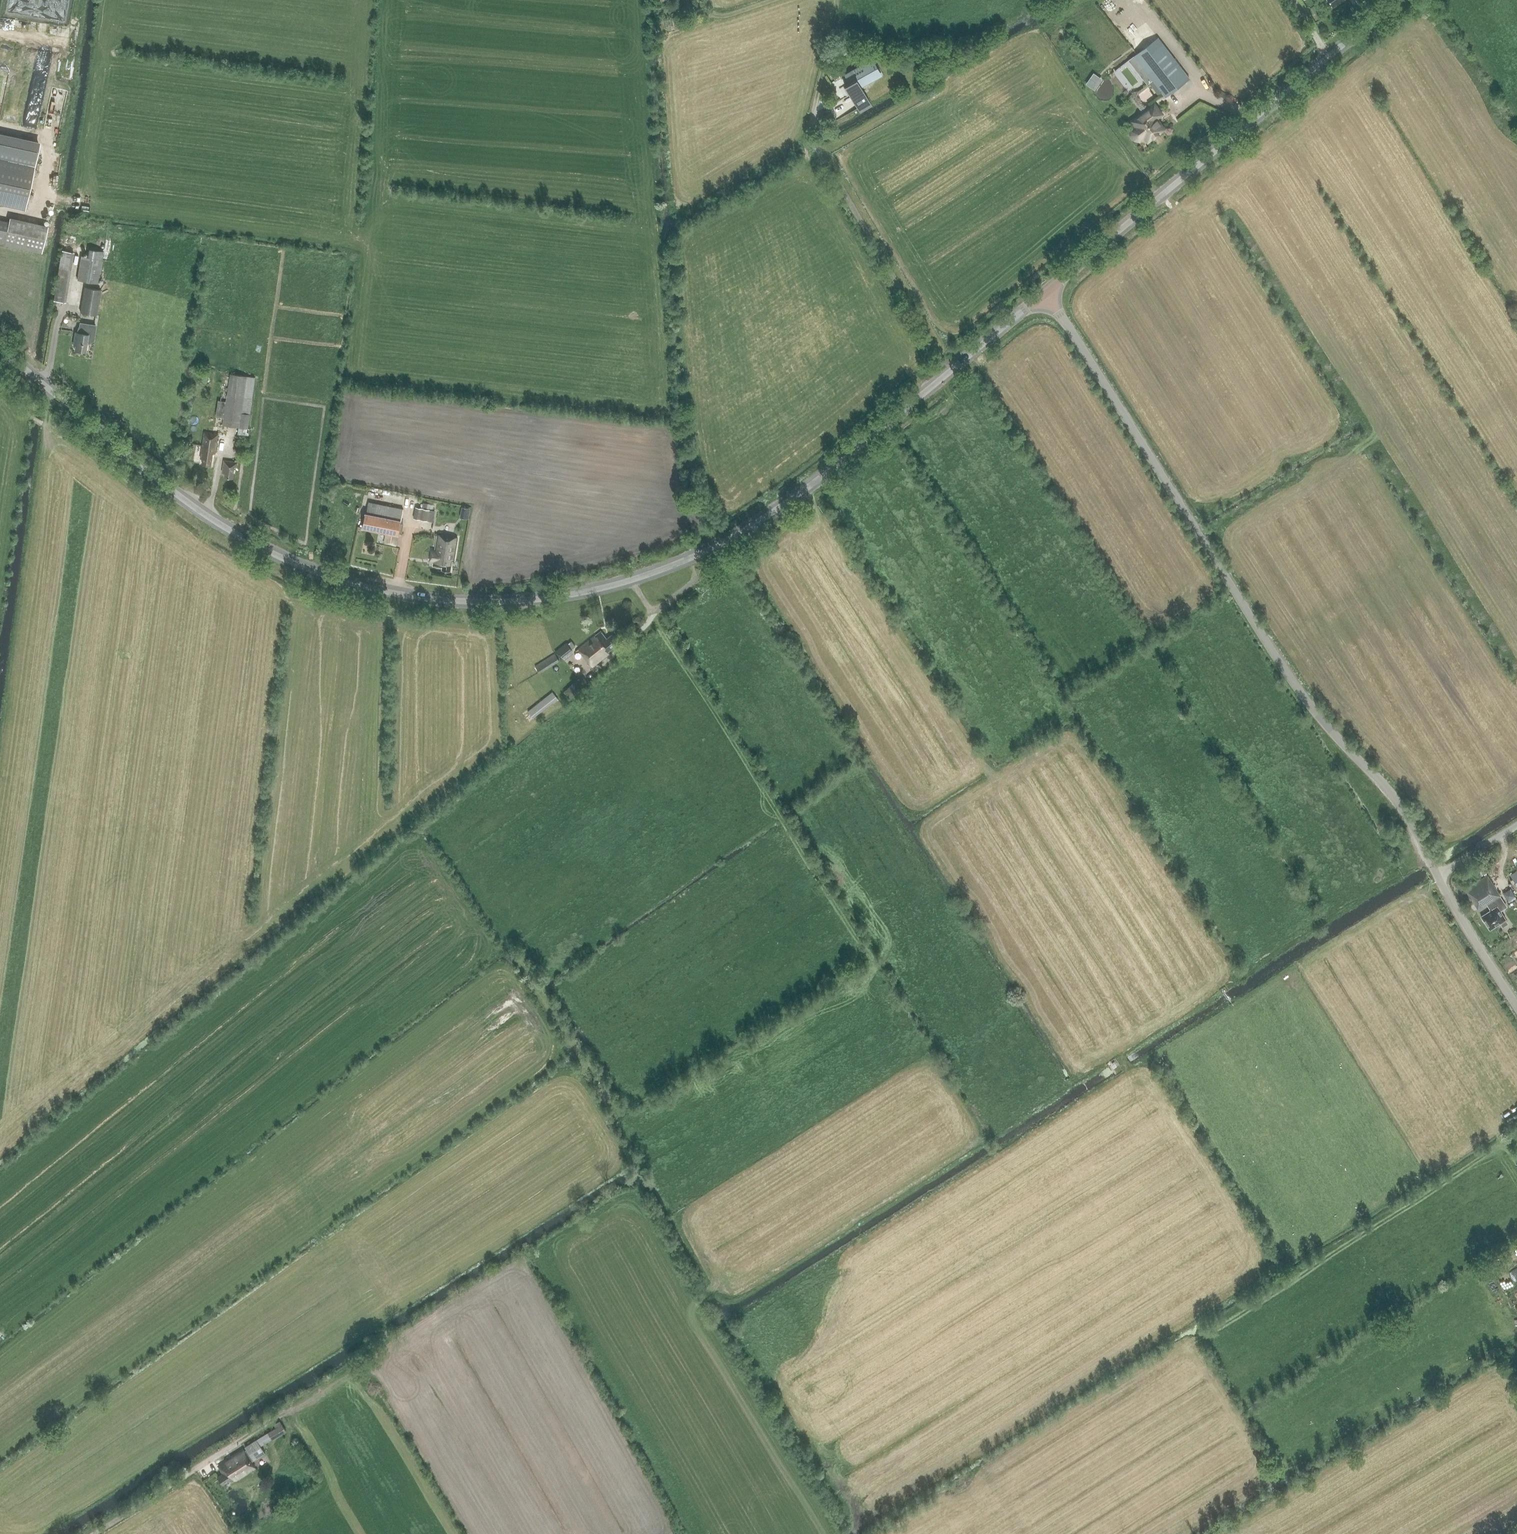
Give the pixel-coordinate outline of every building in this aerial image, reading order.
[(1165,96),(1189,78),(1158,38),(1134,56),(1165,96)] [(844,85),(860,113),(873,106),(860,84),(879,74),(872,61),(847,76),(851,82),(844,85)] [(1093,73),(1085,83),(1090,87),(1098,76),(1093,73)] [(836,116),(853,105),(847,95),(829,105),(836,116)] [(1138,126),(1132,130),(1131,134),(1135,139),(1139,139),(1145,134),(1149,139),(1147,140),(1148,141),(1164,129),(1155,118),(1161,114),(1154,105),(1133,121),(1133,122),(1134,121),(1138,126)] [(35,158),(38,146),(0,137),(0,204),(24,209),(35,158)] [(8,221),(0,219),(0,243),(3,244),(42,252),(47,226),(9,218),(8,221)] [(81,255),(77,280),(98,283),(104,251),(88,248),(87,256),(81,255)] [(74,252),(62,250),(53,300),(66,302),(74,252)] [(95,314),(99,289),(85,287),(81,312),(95,314)] [(94,340),(96,324),(79,322),(79,326),(78,326),(76,332),(75,332),(73,344),(75,345),(75,349),(85,351),(87,343),(89,343),(94,340)] [(219,393),(227,394),(226,401),(218,400),(216,416),(223,417),(222,424),(239,427),(238,433),(248,435),(249,428),(248,428),(255,377),(222,372),(219,393)] [(215,453),(218,434),(204,432),(200,458),(203,458),(202,464),(211,465),(212,453),(215,453)] [(237,467),(238,460),(235,460),(234,462),(224,460),(222,473),(225,473),(224,477),(232,478),(234,467),(237,467)] [(400,533),(402,519),(404,509),(368,501),(364,526),(388,531),(386,541),(396,543),(398,533),(400,533)] [(433,522),(435,512),(435,511),(427,510),(428,504),(424,503),(423,508),(416,507),(413,518),(433,522)] [(460,517),(469,518),(471,507),(462,506),(460,517)] [(452,560),(454,560),(458,538),(453,537),(452,537),(445,536),(440,535),(438,535),(435,558),(432,557),(432,561),(435,561),(434,565),(440,566),(442,566),(442,569),(450,571),(452,560)] [(607,639),(601,631),(578,648),(592,666),(608,653),(607,651),(618,643),(612,635),(607,639)] [(561,658),(572,651),(567,644),(556,651),(561,658)] [(539,673),(559,661),(555,653),(535,666),(539,673)] [(576,693),(588,684),(587,683),(582,677),(568,687),(568,688),(563,692),(568,698),(576,693)] [(554,703),(558,700),(552,692),(528,711),(533,718),(553,702),(554,703)] [(1486,873),(1484,868),(1475,873),(1478,878),(1486,873)] [(1504,902),(1487,876),(1487,875),(1465,889),(1479,911),(1488,905),(1491,910),(1481,916),(1482,917),(1481,917),(1485,923),(1486,923),(1490,929),(1500,923),(1502,926),(1507,923),(1497,906),(1504,902)] [(1511,889),(1504,893),(1507,899),(1514,896),(1511,889)] [(261,1446),(266,1443),(272,1439),(286,1431),(279,1420),(274,1424),(276,1427),(245,1446),(247,1449),(245,1451),(244,1450),(219,1466),(223,1473),(218,1476),(223,1484),(233,1478),(234,1480),(255,1467),(252,1461),(265,1453),(261,1446)] [(265,1511),(271,1508),(267,1501),(261,1504),(265,1511)]
